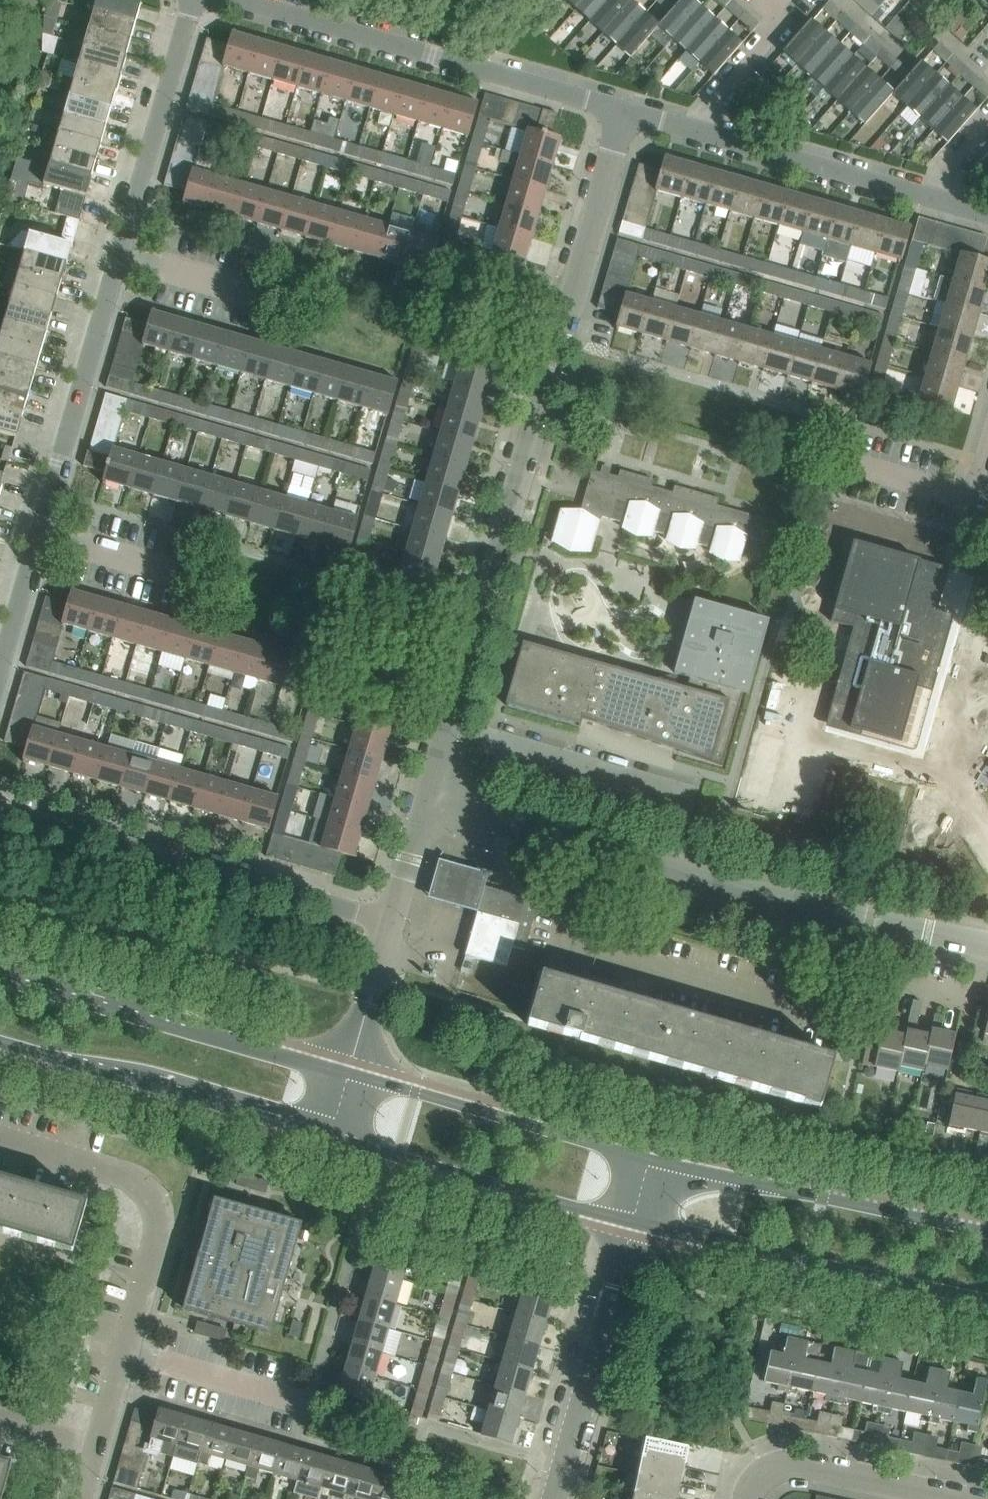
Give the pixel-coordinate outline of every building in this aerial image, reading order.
[(94,10),(136,22),(141,5),(125,0),(97,0),(94,10)] [(576,9),(584,0),(566,0),(576,9)] [(576,9),(590,21),(608,0),(584,0),(576,9)] [(603,33),(631,2),(629,0),(608,0),(590,21),(603,33)] [(659,26),(658,26),(673,39),(700,8),(692,0),(682,0),(677,6),(670,14),(659,26)] [(663,1),(660,5),(670,14),(677,6),(670,0),(664,0),(663,1)] [(859,5),(872,17),(879,8),(870,0),(864,0),(859,5)] [(644,14),(631,2),(603,33),(617,45),(644,14)] [(736,3),(733,7),(729,11),(739,19),(745,12),(736,3)] [(833,5),(830,8),(827,12),(836,21),(840,17),(843,13),(833,5)] [(673,39),(686,51),(714,20),(700,8),(673,39)] [(879,8),(872,17),(877,21),(885,13),(879,8)] [(94,10),(89,28),(131,40),(136,22),(94,10)] [(659,26),(644,14),(617,45),(631,57),(658,26),(659,26)] [(743,23),(752,31),(759,24),(749,15),(746,19),(743,23)] [(948,15),(941,23),(954,34),(960,27),(961,26),(948,15)] [(847,17),(844,20),(840,24),(850,33),(853,29),(856,25),(847,17)] [(895,19),(886,29),(900,42),(905,36),(909,32),(895,19)] [(727,32),(714,20),(686,51),(700,63),(727,32)] [(783,52),(797,64),(825,33),(811,21),(783,52)] [(89,28),(84,45),(126,57),(131,40),(89,28)] [(860,29),(857,32),(854,36),(863,45),(867,41),(870,37),(860,29)] [(227,54),(223,66),(222,67),(247,75),(257,40),(235,34),(236,31),(234,31),(233,33),(230,44),(227,54)] [(700,63),(714,76),(741,44),(727,32),(700,63)] [(797,64),(810,76),(838,45),(825,33),(797,64)] [(905,36),(900,42),(904,46),(910,40),(905,36)] [(207,38),(204,48),(227,54),(230,44),(207,38)] [(281,47),(257,40),(247,75),(272,82),(281,47)] [(874,41),(871,44),(867,48),(877,57),(880,53),(883,49),(874,41)] [(84,45),(79,62),(121,75),(126,57),(84,45)] [(852,57),(838,45),(810,76),(824,88),(852,57)] [(943,46),(940,50),(936,54),(946,63),(950,59),(953,55),(943,46)] [(306,54),(281,47),(272,82),(296,89),(306,54)] [(222,68),(222,67),(223,66),(227,54),(204,48),(200,61),(222,68)] [(887,53),(884,56),(881,60),(890,69),(894,65),(897,61),(887,53)] [(321,96),(331,61),(306,54),(296,89),(321,96)] [(824,88),(837,100),(865,69),(852,57),(824,88)] [(957,59),(954,62),(950,66),(960,75),(963,71),(966,67),(957,59)] [(219,78),(222,68),(200,61),(197,71),(219,78)] [(355,69),(331,61),(321,96),(345,103),(355,69)] [(79,62),(74,80),(116,92),(121,75),(79,62)] [(911,73),(904,81),(893,93),(907,106),(934,75),(921,63),(920,62),(911,73)] [(894,72),(904,81),(911,73),(901,64),(898,68),(894,72)] [(370,110),(380,76),(355,69),(345,103),(343,111),(368,118),(370,110)] [(837,100),(851,112),(878,81),(865,69),(837,100)] [(970,70),(967,74),(963,78),(973,87),(977,83),(980,79),(970,70)] [(197,71),(194,83),(216,89),(219,78),(197,71)] [(42,72),(38,88),(46,90),(51,74),(42,72)] [(948,87),(934,75),(907,106),(921,118),(948,87)] [(404,83),(380,76),(370,110),(395,117),(404,83)] [(74,80),(69,97),(111,110),(116,92),(74,80)] [(893,94),(878,81),(851,112),(865,125),(893,94)] [(987,99),(987,97),(987,86),(984,82),(981,86),(977,90),(987,99)] [(194,83),(190,95),(213,101),(216,89),(194,83)] [(429,90),(404,83),(395,117),(419,124),(429,90)] [(779,84),(770,95),(781,105),(790,94),(779,84)] [(921,118),(934,130),(962,99),(948,87),(921,118)] [(444,131),(445,127),(454,97),(429,90),(419,124),(444,131)] [(485,93),(479,116),(491,120),(497,96),(485,93)] [(209,115),(212,104),(213,101),(190,95),(186,109),(209,115)] [(509,99),(497,96),(491,120),(502,123),(509,99)] [(69,97),(64,115),(106,127),(111,110),(69,97)] [(454,97),(445,127),(444,131),(467,138),(478,101),(476,100),(475,103),(454,97)] [(520,102),(509,99),(502,123),(513,126),(520,102)] [(934,130),(948,143),(976,111),(962,99),(934,130)] [(790,100),(783,107),(789,112),(795,104),(790,100)] [(531,106),(520,102),(513,126),(525,129),(531,106)] [(209,115),(233,122),(236,111),(212,104),(209,115)] [(543,109),(531,106),(525,129),(528,130),(536,133),(543,109)] [(558,113),(543,109),(536,133),(552,137),(558,113)] [(261,118),(236,111),(233,122),(258,129),(261,118)] [(64,115),(59,132),(101,144),(106,127),(64,115)] [(185,115),(182,125),(204,132),(207,121),(185,115)] [(479,116),(473,139),(484,143),(491,120),(479,116)] [(286,125),(261,118),(258,129),(282,136),(286,125)] [(204,132),(228,139),(231,128),(207,121),(204,132)] [(182,125),(178,137),(201,143),(204,132),(182,125)] [(282,136),(307,143),(310,132),(286,125),(282,136)] [(256,135),(231,128),(228,139),(253,146),(256,135)] [(536,133),(528,130),(528,131),(522,153),(553,162),(559,141),(562,142),(563,140),(552,137),(536,133)] [(59,132),(54,150),(96,162),(101,144),(59,132)] [(335,139),(310,132),(307,143),(332,150),(335,139)] [(253,146),(277,153),(280,142),(256,135),(253,146)] [(178,137),(175,149),(197,155),(201,143),(178,137)] [(879,138),(869,149),(878,151),(885,143),(879,138)] [(332,150),(356,157),(359,147),(335,139),(332,150)] [(473,139),(466,164),(477,167),(484,143),(473,139)] [(305,149),(280,142),(277,153),(302,160),(305,149)] [(22,144),(18,156),(28,158),(32,147),(22,144)] [(384,154),(359,147),(356,157),(381,165),(384,154)] [(553,162),(522,153),(504,148),(501,160),(518,165),(515,178),(546,187),(553,162)] [(175,149),(171,161),(194,167),(197,155),(175,149)] [(302,160),(327,167),(330,156),(305,149),(302,160)] [(54,150),(49,167),(91,179),(96,162),(54,150)] [(381,165),(405,172),(409,161),(384,154),(381,165)] [(354,163),(330,156),(327,167),(351,174),(354,163)] [(656,192),(680,199),(690,165),(667,159),(668,156),(666,156),(662,170),(658,183),(656,192)] [(979,168),(987,176),(987,158),(979,168)] [(171,161),(168,172),(191,179),(193,169),(194,167),(171,161)] [(433,168),(409,161),(405,172),(430,179),(433,168)] [(351,174),(376,181),(379,170),(354,163),(351,174)] [(466,164),(458,189),(470,192),(477,167),(466,164)] [(639,164),(635,176),(658,183),(662,170),(639,164)] [(714,172),(690,165),(680,199),(705,206),(714,172)] [(49,167),(44,185),(62,190),(86,197),(91,179),(49,167)] [(453,185),(457,174),(433,168),(430,179),(453,185)] [(193,169),(191,179),(187,192),(184,201),(183,205),(185,206),(186,203),(208,209),(217,176),(193,169)] [(404,177),(379,170),(376,181),(401,188),(404,177)] [(191,179),(168,172),(164,185),(187,192),(191,179)] [(739,179),(714,172),(705,206),(729,213),(739,179)] [(217,176),(208,209),(232,216),(242,183),(217,176)] [(635,176),(632,187),(655,193),(656,192),(658,183),(635,176)] [(401,188),(425,195),(428,185),(404,177),(401,188)] [(546,187),(515,178),(507,203),(539,212),(546,187)] [(763,186),(739,179),(729,213),(754,220),(763,186)] [(242,183),(232,216),(257,223),(267,190),(242,183)] [(425,195),(449,202),(452,191),(428,185),(425,195)] [(788,193),(763,186),(754,220),(778,227),(788,193)] [(632,187),(629,199),(652,205),(655,193),(632,187)] [(458,189),(451,214),(463,217),(470,192),(458,189)] [(62,190),(55,213),(68,217),(79,220),(86,197),(62,190)] [(267,190),(257,223),(282,230),(291,197),(267,190)] [(812,200),(788,193),(778,227),(803,234),(812,200)] [(291,197),(282,230),(306,237),(316,204),(291,197)] [(6,199),(3,209),(13,212),(16,202),(6,199)] [(626,210),(649,216),(652,205),(629,199),(626,210)] [(837,208),(812,200),(803,234),(827,241),(837,208)] [(532,237),(539,212),(507,203),(500,228),(532,237)] [(316,204),(306,237),(331,245),(341,211),(316,204)] [(827,241),(823,255),(848,262),(852,248),(861,215),(837,208),(827,241)] [(626,210),(623,221),(646,228),(646,227),(649,216),(626,210)] [(341,211),(331,245),(356,252),(365,218),(341,211)] [(451,214),(444,239),(456,242),(463,217),(451,214)] [(861,215),(852,248),(876,255),(886,222),(861,215)] [(72,245),(79,220),(68,217),(60,242),(72,245)] [(919,217),(912,241),(922,244),(929,220),(919,217)] [(365,218),(356,252),(380,259),(390,225),(365,218)] [(941,223),(929,220),(922,244),(923,245),(933,248),(941,223)] [(642,239),(646,228),(623,221),(619,233),(642,239)] [(908,228),(886,222),(876,255),(900,262),(911,226),(909,225),(908,228)] [(933,248),(945,251),(953,227),(941,223),(933,248)] [(390,225),(380,259),(405,266),(415,232),(390,225)] [(642,239),(666,246),(670,234),(646,227),(646,228),(642,239)] [(964,230),(953,227),(945,251),(957,255),(964,230)] [(532,237),(500,228),(493,253),(525,262),(532,237)] [(957,255),(961,256),(969,257),(976,234),(964,230),(957,255)] [(23,231),(9,246),(25,251),(67,263),(72,245),(60,242),(23,231)] [(426,275),(428,275),(438,239),(415,232),(405,266),(427,272),(426,275)] [(666,246),(691,253),(694,241),(670,234),(666,246)] [(976,234),(969,257),(981,260),(987,237),(976,234)] [(444,239),(437,263),(445,265),(448,266),(456,242),(444,239)] [(614,251),(637,258),(640,246),(617,239),(614,251)] [(691,253),(715,261),(719,248),(694,241),(691,253)] [(912,241),(905,264),(916,267),(923,245),(922,244),(912,241)] [(637,258),(661,265),(664,252),(640,246),(637,258)] [(715,261),(740,268),(743,255),(719,248),(715,261)] [(25,251),(20,268),(62,280),(67,263),(25,251)] [(610,263),(633,270),(637,258),(614,251),(610,263)] [(661,265),(685,272),(689,260),(664,252),(661,265)] [(518,285),(525,262),(493,253),(486,276),(485,275),(484,277),(520,287),(521,286),(518,285)] [(740,268),(764,275),(768,262),(743,255),(740,268)] [(969,257),(961,256),(954,279),(986,288),(987,280),(987,262),(981,260),(969,257)] [(685,272),(710,279),(713,267),(689,260),(685,272)] [(764,275),(789,282),(792,269),(768,262),(764,275)] [(610,263),(608,272),(631,279),(633,270),(610,263)] [(909,292),(916,267),(905,264),(898,289),(909,292)] [(710,279),(735,286),(738,274),(713,267),(710,279)] [(20,268),(15,286),(57,298),(62,280),(20,268)] [(789,282),(813,289),(817,277),(792,269),(789,282)] [(627,290),(631,279),(608,272),(605,284),(627,290)] [(735,286),(759,293),(763,281),(738,274),(735,286)] [(813,289),(838,296),(841,284),(817,277),(813,289)] [(979,313),(986,288),(954,279),(947,303),(979,313)] [(759,293),(784,300),(787,288),(763,281),(759,293)] [(624,302),(626,294),(627,290),(605,284),(601,295),(624,302)] [(838,296),(863,303),(866,291),(841,284),(838,296)] [(15,286),(10,303),(52,315),(57,298),(15,286)] [(784,300),(808,307),(812,295),(787,288),(784,300)] [(898,289),(891,314),(902,317),(909,292),(898,289)] [(890,298),(866,291),(863,303),(886,310),(890,298)] [(619,327),(641,334),(650,301),(626,294),(624,302),(620,314),(616,329),(618,330),(619,327)] [(597,308),(620,314),(624,302),(601,295),(597,308)] [(808,307),(833,314),(836,302),(812,295),(808,307)] [(675,308),(650,301),(641,334),(666,341),(675,308)] [(833,314),(857,321),(861,309),(836,302),(833,314)] [(10,303),(5,321),(47,333),(52,315),(10,303)] [(940,328),(972,337),(979,313),(947,303),(940,328)] [(666,341),(690,348),(700,315),(675,308),(666,341)] [(885,316),(861,309),(857,321),(881,328),(885,316)] [(143,345),(167,352),(176,319),(154,313),(155,310),(153,310),(152,314),(149,325),(145,337),(143,345)] [(895,342),(902,317),(891,314),(884,338),(895,342)] [(724,322),(700,315),(690,348),(715,355),(724,322)] [(122,331),(145,337),(149,325),(126,318),(122,331)] [(201,326),(176,319),(167,352),(191,359),(201,326)] [(0,337),(0,338),(42,350),(47,333),(5,321),(0,337)] [(715,355),(739,362),(749,329),(724,322),(715,355)] [(225,333),(201,326),(191,359),(216,366),(225,333)] [(964,362),(972,337),(940,328),(933,353),(964,362)] [(773,336),(749,329),(739,362),(764,369),(773,336)] [(122,331),(119,342),(142,348),(143,345),(145,337),(122,331)] [(250,341),(225,333),(216,366),(241,373),(250,341)] [(764,369),(788,376),(798,343),(773,336),(764,369)] [(37,368),(42,350),(0,338),(0,357),(37,368)] [(884,338),(877,363),(888,366),(895,342),(884,338)] [(274,348),(250,341),(241,373),(265,380),(274,348)] [(142,348),(119,342),(116,353),(139,360),(142,348)] [(822,350),(798,343),(788,376),(813,383),(822,350)] [(424,348),(413,345),(407,368),(418,371),(424,349),(424,348)] [(299,355),(274,348),(265,380),(290,387),(299,355)] [(813,383),(838,390),(847,357),(822,350),(813,383)] [(136,370),(139,360),(116,353),(113,364),(136,370)] [(926,378),(957,387),(964,362),(933,353),(926,378)] [(323,362),(299,355),(290,387),(314,394),(323,362)] [(32,385),(37,368),(0,357),(0,376),(32,385)] [(871,364),(847,357),(838,390),(860,397),(859,399),(861,400),(871,364)] [(496,370),(497,368),(461,358),(460,360),(462,361),(456,382),(486,390),(490,375),(492,369),(496,370)] [(348,369),(323,362),(314,394),(339,401),(348,369)] [(881,391),(888,366),(877,363),(870,388),(881,391)] [(113,364),(110,375),(133,382),(136,370),(113,364)] [(411,395),(418,371),(407,368),(400,392),(411,395)] [(372,376),(348,369),(339,401),(363,408),(372,376)] [(129,394),(132,383),(133,382),(110,375),(106,387),(129,394)] [(27,403),(32,385),(0,376),(0,395),(27,403)] [(395,382),(372,376),(363,408),(387,415),(398,380),(396,380),(395,382)] [(951,409),(957,387),(926,378),(919,400),(917,400),(917,401),(953,412),(954,410),(951,409)] [(479,415),(486,390),(456,382),(449,406),(479,415)] [(156,390),(132,383),(129,394),(153,401),(156,390)] [(181,397),(156,390),(153,401),(178,408),(181,397)] [(404,420),(411,395),(400,392),(393,417),(404,420)] [(106,393),(103,405),(124,412),(124,410),(127,400),(106,393)] [(22,420),(27,403),(0,395),(0,414),(22,420)] [(181,397),(178,408),(202,415),(205,404),(181,397)] [(124,410),(148,417),(151,406),(127,400),(124,410)] [(230,411),(205,404),(202,415),(227,422),(230,411)] [(103,405),(99,417),(120,424),(124,412),(103,405)] [(148,417),(173,424),(176,413),(151,406),(148,417)] [(442,430),(445,431),(472,439),(479,415),(449,406),(445,420),(442,430)] [(230,411),(227,422),(251,429),(254,418),(230,411)] [(173,424),(197,432),(201,421),(176,413),(173,424)] [(22,420),(0,414),(0,433),(17,438),(22,420)] [(99,417),(96,429),(117,436),(120,424),(99,417)] [(397,444),(404,420),(393,417),(386,441),(397,444)] [(279,425),(254,418),(251,429),(276,436),(279,425)] [(197,432),(222,439),(225,428),(201,421),(197,432)] [(279,425),(276,436),(300,443),(303,432),(279,425)] [(222,439),(247,446),(250,435),(225,428),(222,439)] [(96,429),(92,441),(114,448),(117,436),(96,429)] [(465,464),(472,439),(445,431),(442,430),(435,455),(465,464)] [(328,439),(303,432),(300,443),(325,450),(328,439)] [(247,446),(271,453),(274,442),(250,435),(247,446)] [(328,439),(325,450),(349,457),(352,446),(328,439)] [(92,441),(89,451),(111,458),(113,448),(114,448),(92,441)] [(390,469),(397,444),(386,441),(379,465),(390,469)] [(271,453),(296,460),(299,449),(274,442),(271,453)] [(377,453),(352,446),(349,457),(373,464),(377,453)] [(106,482),(128,488),(137,455),(113,448),(111,458),(106,473),(104,481),(103,484),(104,484),(105,484),(106,482)] [(296,460),(321,467),(324,456),(299,449),(296,460)] [(84,466),(106,473),(111,458),(89,451),(88,451),(84,465),(84,466)] [(128,488),(152,495),(162,462),(137,455),(128,488)] [(459,488),(465,464),(435,455),(428,479),(459,488)] [(321,467),(345,474),(348,463),(324,456),(321,467)] [(152,495),(177,502),(187,469),(162,462),(152,495)] [(371,470),(348,463),(345,474),(368,481),(371,470)] [(383,493),(390,469),(379,465),(372,490),(383,493)] [(177,502),(202,509),(211,476),(187,469),(177,502)] [(747,537),(784,547),(789,526),(760,518),(758,527),(741,522),(743,514),(717,507),(719,498),(675,486),(673,494),(651,488),(654,480),(620,470),(618,478),(592,471),(592,472),(584,500),(581,511),(561,510),(553,535),(551,542),(552,542),(554,538),(571,549),(592,549),(600,521),(597,519),(598,516),(624,523),(623,525),(637,533),(652,533),(652,538),(653,538),(654,532),(667,535),(667,537),(681,546),(695,546),(695,550),(696,550),(698,544),(711,548),(710,550),(724,558),(739,558),(739,563),(740,563),(747,537)] [(202,509),(226,516),(236,483),(211,476),(202,509)] [(421,504),(445,511),(452,513),(459,488),(428,479),(421,504)] [(226,516),(251,523),(261,490),(236,483),(226,516)] [(251,523),(276,530),(285,497),(261,490),(251,523)] [(376,518),(383,493),(372,490),(365,514),(376,518)] [(276,530),(300,537),(310,504),(285,497),(276,530)] [(334,511),(310,504),(300,537),(325,544),(334,511)] [(452,513),(445,511),(421,504),(414,528),(445,537),(452,513)] [(346,553),(347,554),(358,518),(334,511),(325,544),(346,551),(346,553)] [(369,542),(376,518),(365,514),(357,539),(369,542)] [(445,538),(445,537),(414,528),(407,553),(438,562),(445,538)] [(361,566),(369,542),(357,539),(350,563),(361,566)] [(847,651),(827,722),(827,723),(901,743),(917,687),(927,690),(947,619),(936,616),(937,611),(949,569),(946,568),(853,542),(831,621),(853,628),(851,636),(851,637),(847,651)] [(407,553),(400,577),(431,586),(438,562),(407,553)] [(425,610),(431,586),(400,577),(393,601),(391,600),(391,602),(390,602),(427,613),(428,611),(425,610)] [(86,634),(86,631),(95,599),(74,593),(75,590),(73,589),(69,604),(66,616),(62,627),(86,634)] [(43,609),(66,616),(69,604),(46,597),(43,609)] [(120,606),(95,599),(86,631),(86,634),(110,640),(120,606)] [(506,705),(581,726),(583,719),(723,765),(743,693),(746,694),(749,695),(769,621),(764,619),(739,612),(694,600),(690,616),(674,673),(690,678),(687,689),(523,643),(506,705)] [(145,613),(120,606),(110,640),(135,647),(145,613)] [(43,609),(39,621),(62,627),(66,616),(43,609)] [(169,620),(145,613),(135,647),(160,654),(169,620)] [(194,627),(169,620),(160,654),(184,661),(194,627)] [(39,621),(36,632),(59,638),(62,627),(39,621)] [(219,634),(194,627),(184,661),(209,668),(219,634)] [(56,650),(59,638),(36,632),(33,644),(56,650)] [(243,641),(219,634),(209,668),(234,675),(243,641)] [(268,648),(243,641),(234,675),(258,682),(268,648)] [(33,644),(30,653),(53,659),(56,650),(33,644)] [(293,655),(268,648),(258,682),(283,689),(293,655)] [(30,653),(26,666),(49,673),(52,662),(53,659),(30,653)] [(315,661),(293,655),(283,689),(307,695),(317,659),(315,658),(315,661)] [(52,662),(49,673),(72,680),(76,669),(52,662)] [(100,676),(76,669),(72,680),(97,687),(100,676)] [(100,676),(97,687),(122,694),(125,683),(128,673),(114,669),(111,679),(100,676)] [(24,672),(21,682),(45,689),(48,679),(24,672)] [(44,690),(69,697),(72,686),(48,679),(45,689),(44,690)] [(21,682),(18,694),(41,701),(44,690),(45,689),(21,682)] [(149,690),(125,683),(122,694),(146,701),(149,690)] [(69,697),(93,704),(96,693),(72,686),(69,697)] [(326,690),(316,687),(309,710),(319,713),(326,690)] [(149,690),(146,701),(171,708),(174,697),(149,690)] [(93,704),(118,711),(121,700),(96,693),(93,704)] [(18,694),(15,705),(38,712),(41,701),(18,694)] [(199,704),(174,697),(171,708),(196,715),(199,704)] [(118,711),(142,718),(145,707),(121,700),(118,711)] [(358,723),(389,732),(395,711),(398,712),(399,710),(362,700),(362,702),(364,702),(358,723)] [(199,704),(196,715),(220,722),(223,711),(199,704)] [(15,705),(11,717),(35,724),(38,712),(15,705)] [(142,718),(167,725),(170,714),(145,707),(142,718)] [(312,737),(319,713),(309,710),(302,734),(312,737)] [(223,711),(220,722),(245,729),(248,718),(223,711)] [(167,725),(191,732),(195,721),(170,714),(167,725)] [(11,717),(8,728),(31,735),(34,726),(35,724),(11,717)] [(248,718),(245,729),(270,736),(273,725),(248,718)] [(191,732),(216,739),(219,728),(195,721),(191,732)] [(351,748),(382,757),(389,732),(358,723),(351,748)] [(297,732),(273,725),(270,736),(294,743),(297,732)] [(26,760),(49,767),(58,733),(34,726),(31,735),(27,748),(26,753),(23,762),(24,763),(25,763),(26,760)] [(27,748),(31,735),(8,728),(4,741),(27,748)] [(216,739),(240,746),(244,735),(219,728),(216,739)] [(49,767),(73,774),(83,740),(58,733),(49,767)] [(305,762),(312,737),(302,734),(295,759),(305,762)] [(240,746),(265,753),(268,742),(244,735),(240,746)] [(73,774),(98,781),(107,747),(83,740),(73,774)] [(292,749),(268,742),(265,753),(289,760),(292,749)] [(98,781),(122,788),(132,754),(107,747),(98,781)] [(375,782),(382,757),(351,748),(343,773),(375,782)] [(122,788),(147,795),(156,761),(132,754),(122,788)] [(298,787),(305,762),(295,759),(288,784),(298,787)] [(147,795),(171,802),(181,768),(156,761),(147,795)] [(171,802),(196,809),(205,775),(181,768),(171,802)] [(336,797),(368,806),(375,782),(343,773),(336,797)] [(196,809),(220,816),(230,782),(205,775),(196,809)] [(220,816),(245,823),(255,789),(230,782),(220,816)] [(291,811),(298,787),(288,784),(281,809),(291,811)] [(278,796),(255,789),(245,823),(266,829),(265,832),(267,832),(278,796)] [(361,831),(368,806),(336,797),(329,822),(361,831)] [(281,809),(273,833),(284,836),(291,811),(281,809)] [(357,858),(357,857),(357,856),(354,855),(361,831),(329,822),(322,847),(330,850),(342,853),(357,858)] [(284,836),(273,833),(266,857),(278,860),(285,837),(284,836)] [(285,837),(278,860),(290,863),(297,840),(285,837)] [(290,863),(302,867),(308,843),(297,840),(290,863)] [(308,843),(302,867),(311,870),(318,846),(308,843)] [(311,870),(323,873),(330,850),(322,847),(318,846),(311,870)] [(330,850),(323,873),(335,876),(342,853),(330,850)] [(529,880),(537,882),(540,870),(533,868),(529,880)] [(525,949),(526,947),(539,902),(484,886),(484,887),(486,888),(479,913),(478,913),(477,914),(478,914),(477,917),(467,954),(466,954),(466,955),(507,967),(513,947),(525,950),(525,949)] [(834,1059),(833,1060),(614,997),(546,977),(546,978),(544,977),(544,976),(543,976),(529,1023),(529,1025),(820,1109),(835,1060),(834,1059)] [(924,1071),(925,1066),(932,1036),(930,1036),(915,1033),(922,1002),(913,1000),(908,1026),(905,1036),(907,1037),(900,1066),(924,1071)] [(863,1064),(874,1067),(899,1072),(900,1066),(907,1037),(905,1036),(908,1026),(892,1023),(894,1013),(886,1011),(875,1009),(863,1064)] [(948,1070),(956,1035),(940,1032),(943,1016),(935,1014),(930,1036),(932,1036),(925,1066),(948,1070)] [(956,1093),(951,1092),(944,1090),(941,1103),(953,1106),(956,1090),(956,1093)] [(980,1132),(987,1097),(987,1096),(986,1102),(964,1097),(965,1092),(956,1090),(953,1106),(949,1125),(950,1125),(951,1122),(964,1125),(963,1128),(980,1132)] [(928,1121),(924,1138),(933,1140),(936,1123),(928,1121)] [(898,1138),(897,1142),(895,1150),(906,1153),(908,1141),(898,1138)] [(268,1182),(240,1174),(237,1185),(265,1193),(268,1182)] [(0,1180),(0,1233),(72,1254),(87,1204),(86,1204),(86,1205),(0,1180)] [(302,1223),(214,1198),(183,1309),(271,1334),(302,1223)] [(380,1247),(372,1273),(402,1281),(409,1256),(380,1247)] [(457,1297),(464,1272),(463,1272),(453,1269),(446,1294),(457,1297)] [(372,1273),(365,1297),(395,1305),(402,1281),(372,1273)] [(470,1273),(462,1298),(473,1301),(480,1276),(470,1273)] [(546,1322),(553,1297),(524,1289),(516,1314),(546,1322)] [(439,1318),(445,1320),(450,1321),(457,1297),(446,1294),(445,1296),(439,1318)] [(365,1297),(359,1321),(388,1330),(395,1305),(365,1297)] [(462,1298),(455,1323),(466,1326),(473,1301),(462,1298)] [(546,1322),(516,1314),(509,1338),(539,1347),(546,1322)] [(442,1345),(445,1337),(450,1321),(445,1320),(439,1318),(432,1342),(442,1345)] [(352,1345),(382,1353),(388,1330),(359,1321),(352,1345)] [(198,1322),(195,1333),(223,1341),(226,1330),(198,1322)] [(459,1350),(466,1326),(455,1323),(448,1347),(459,1350)] [(509,1338),(502,1362),(532,1371),(539,1347),(509,1338)] [(777,1391),(787,1393),(798,1340),(787,1338),(783,1357),(770,1354),(764,1382),(778,1385),(777,1391)] [(797,1389),(812,1392),(822,1345),(798,1340),(787,1393),(796,1395),(797,1389)] [(432,1342),(425,1366),(435,1369),(442,1345),(432,1342)] [(345,1370),(375,1378),(382,1353),(352,1345),(345,1370)] [(822,1345),(812,1392),(826,1395),(825,1401),(834,1403),(845,1351),(834,1348),(832,1357),(820,1355),(822,1346),(822,1345)] [(441,1371),(452,1374),(459,1350),(448,1347),(441,1371)] [(845,1351),(834,1403),(843,1405),(845,1399),(859,1402),(865,1374),(869,1356),(845,1351)] [(865,1374),(859,1402),(873,1406),(872,1411),(882,1414),(892,1361),(882,1358),(878,1376),(865,1374)] [(892,1410),(906,1413),(912,1384),(900,1381),(903,1363),(892,1361),(882,1414),(891,1416),(892,1410)] [(532,1371),(502,1362),(495,1386),(526,1394),(532,1371)] [(425,1366),(418,1390),(428,1393),(435,1369),(425,1366)] [(912,1384),(906,1413),(920,1416),(919,1422),(929,1424),(940,1371),(929,1369),(925,1386),(912,1384)] [(345,1370),(338,1394),(350,1398),(367,1403),(368,1401),(375,1378),(345,1370)] [(445,1398),(452,1374),(441,1371),(434,1395),(445,1398)] [(939,1420),(953,1424),(960,1393),(947,1391),(951,1373),(940,1371),(929,1424),(938,1426),(939,1420)] [(960,1393),(953,1424),(968,1427),(967,1431),(977,1433),(987,1381),(976,1379),(973,1396),(960,1393)] [(488,1411),(518,1419),(526,1394),(495,1386),(488,1411)] [(421,1418),(428,1393),(418,1390),(411,1413),(411,1415),(421,1418)] [(427,1419),(438,1423),(438,1422),(445,1398),(434,1395),(427,1419)] [(173,1457),(184,1417),(161,1410),(162,1406),(161,1405),(160,1410),(158,1416),(155,1426),(151,1438),(148,1449),(173,1457)] [(743,1418),(756,1421),(768,1423),(771,1412),(758,1409),(746,1407),(745,1407),(743,1418)] [(132,1420),(155,1426),(158,1416),(135,1409),(132,1420)] [(481,1435),(511,1444),(518,1419),(488,1411),(481,1435)] [(197,1463),(200,1452),(208,1424),(185,1417),(186,1413),(185,1412),(185,1413),(184,1417),(173,1457),(197,1463)] [(791,1428),(803,1431),(806,1419),(793,1417),(791,1428)] [(225,1459),(232,1431),(209,1424),(210,1420),(210,1419),(208,1424),(200,1452),(197,1463),(207,1466),(210,1455),(225,1459)] [(818,1422),(806,1419),(803,1431),(816,1434),(818,1422)] [(132,1420),(128,1432),(151,1438),(155,1426),(132,1420)] [(225,1459),(248,1466),(256,1438),(233,1431),(235,1427),(235,1426),(234,1426),(232,1431),(225,1459)] [(840,1427),(838,1438),(851,1441),(853,1430),(840,1427)] [(865,1432),(853,1430),(851,1441),(863,1444),(865,1432)] [(128,1432),(125,1443),(148,1449),(151,1438),(128,1432)] [(259,1469),(273,1473),(281,1445),(282,1445),(283,1441),(283,1440),(269,1436),(268,1441),(258,1438),(259,1434),(259,1433),(258,1433),(257,1438),(256,1438),(248,1466),(245,1477),(256,1479),(259,1469)] [(887,1437),(885,1449),(898,1451),(901,1440),(887,1437)] [(641,1457),(684,1466),(688,1448),(645,1439),(641,1457)] [(913,1443),(901,1440),(898,1451),(910,1454),(913,1443)] [(125,1443),(122,1454),(145,1461),(148,1449),(125,1443)] [(292,1448),(282,1445),(281,1445),(273,1473),(296,1480),(306,1447),(293,1443),(292,1448)] [(320,1487),(329,1459),(306,1452),(307,1447),(306,1447),(296,1480),(292,1493),(314,1498),(317,1498),(320,1487)] [(946,1462),(948,1450),(935,1447),(932,1459),(946,1462)] [(960,1453),(948,1450),(946,1462),(957,1464),(960,1453)] [(122,1454),(118,1466),(141,1473),(145,1461),(122,1454)] [(330,1459),(332,1454),(331,1454),(329,1459),(320,1487),(317,1498),(332,1498),(334,1498),(344,1498),(353,1466),(330,1459)] [(638,1475),(681,1484),(684,1466),(641,1457),(638,1475)] [(378,1473),(354,1466),(356,1461),(355,1461),(354,1466),(353,1466),(344,1498),(370,1498),(378,1473)] [(12,1466),(11,1465),(10,1466),(0,1463),(0,1498),(2,1498),(12,1466)] [(137,1489),(141,1473),(118,1466),(114,1482),(137,1489)] [(400,1490),(405,1475),(404,1475),(402,1480),(379,1473),(380,1468),(379,1468),(378,1473),(370,1498),(398,1498),(400,1490)] [(665,1498),(677,1498),(681,1484),(638,1475),(634,1492),(665,1498)] [(135,1495),(112,1488),(109,1498),(134,1498),(135,1495)] [(172,1498),(186,1498),(188,1494),(174,1490),(171,1498),(172,1498)]
